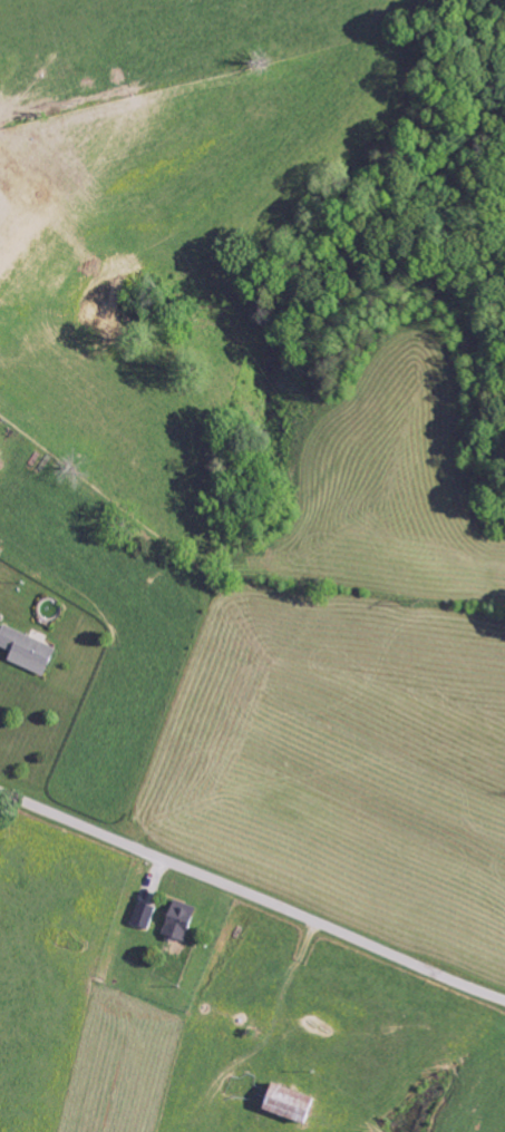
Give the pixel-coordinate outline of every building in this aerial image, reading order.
[(14,652),(10,661),(50,677),(61,648),(5,626),(0,640),(0,646),(14,652)] [(185,942),(200,909),(177,899),(163,933),(185,942)] [(316,1123),(323,1096),(278,1084),(271,1112),(316,1123)]
